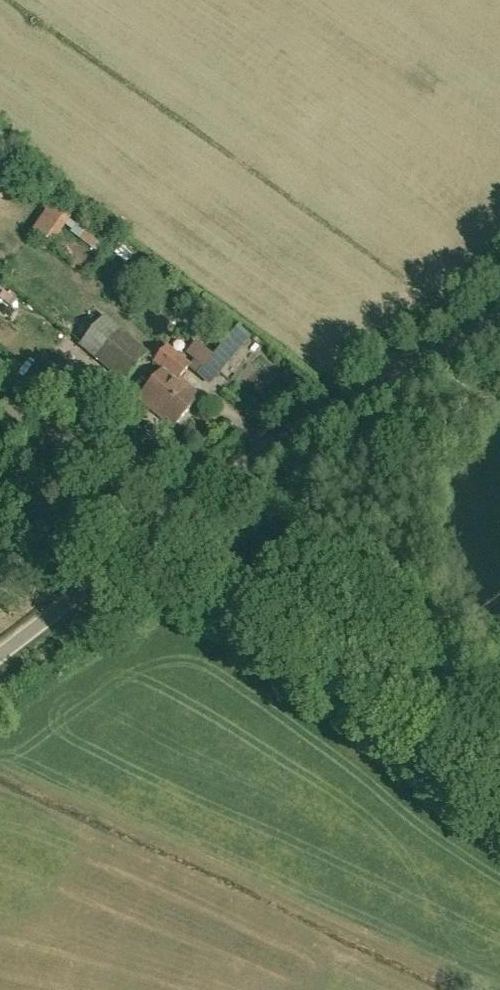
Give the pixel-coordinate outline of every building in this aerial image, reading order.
[(148,355),(104,318),(81,345),(125,382),(148,355)] [(174,429),(201,396),(179,379),(190,366),(167,347),(154,363),(163,370),(139,400),(174,429)] [(193,369),(203,377),(216,361),(206,353),(193,369)]
